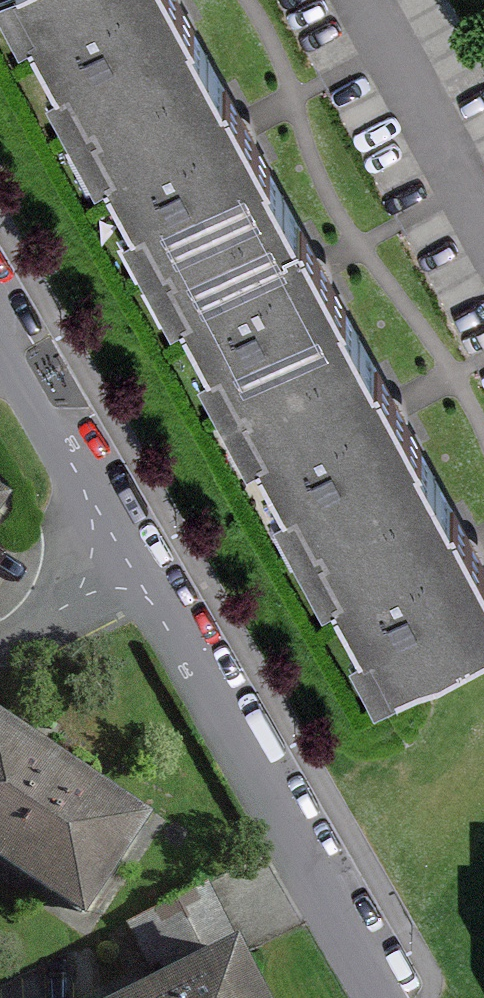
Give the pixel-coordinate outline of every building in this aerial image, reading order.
[(18,30),(30,24),(45,53),(59,79),(49,84),(67,118),(197,51),(184,25),(187,23),(175,0),(2,0),(18,30)] [(215,86),(197,51),(67,118),(72,129),(93,169),(105,163),(121,194),(134,219),(124,225),(144,263),(275,195),(263,172),(259,165),(264,162),(245,125),(223,82),(215,86)] [(291,226),(275,195),(144,263),(148,270),(168,310),(180,303),(196,333),(209,357),(198,363),(219,403),(351,334),(337,307),(341,305),(321,268),(299,225),(298,222),(291,226)] [(369,368),(351,334),(219,403),(224,411),(244,450),(255,444),(283,498),(274,503),(295,544),(427,475),(412,445),(417,442),(398,405),(376,364),(369,368)] [(427,475),(295,544),(300,552),(321,593),(333,586),(350,617),(361,639),(351,644),(373,686),(395,675),(483,628),(483,564),(475,546),(451,502),(443,506),(427,475)] [(13,514),(0,506),(0,534),(13,514)] [(0,731),(0,877),(90,936),(157,834),(0,731)] [(159,962),(172,990),(240,956),(221,918),(206,887),(128,925),(148,967),(159,962)] [(240,956),(172,990),(156,997),(261,997),(240,956)]
